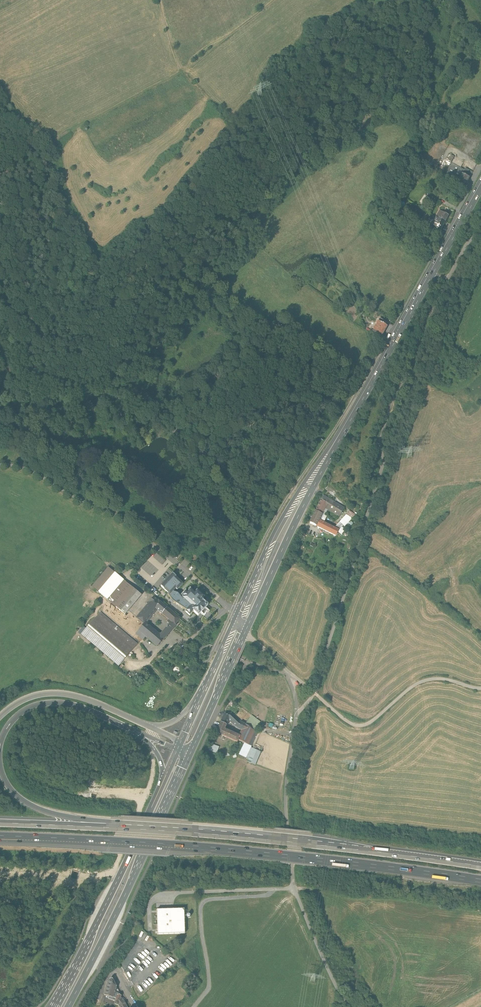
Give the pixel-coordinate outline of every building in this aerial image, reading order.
[(470,176),(463,173),(460,178),(458,181),(465,185),(470,176)] [(425,196),(422,202),(428,205),(431,198),(425,196)] [(444,212),(440,210),(436,216),(445,221),(449,215),(444,212)] [(445,221),(436,216),(435,219),(433,218),(432,221),(442,227),(445,221)] [(432,221),(429,219),(427,222),(441,229),(442,227),(432,221)] [(387,327),(378,321),(372,332),(381,337),(387,327)] [(344,508),(324,496),(321,500),(327,503),(324,509),(339,517),(344,508)] [(321,500),(316,512),(322,514),(324,509),(327,503),(321,500)] [(316,512),(310,524),(316,527),(319,521),(322,514),(316,512)] [(346,516),(337,525),(341,528),(342,526),(344,527),(352,519),(346,516)] [(334,529),(319,521),(316,527),(335,536),(339,532),(338,532),(341,528),(337,525),(334,529)] [(108,567),(92,586),(100,592),(116,573),(108,567)] [(116,573),(100,592),(99,593),(116,607),(126,595),(133,587),(116,573)] [(173,574),(161,587),(168,593),(170,595),(173,592),(176,588),(177,590),(183,584),(173,574)] [(141,595),(133,587),(126,595),(135,603),(141,595)] [(190,589),(182,599),(194,608),(192,611),(193,612),(198,616),(201,613),(204,615),(207,611),(205,609),(208,605),(202,600),(204,597),(197,590),(194,593),(190,589)] [(178,593),(173,592),(170,595),(168,593),(168,594),(173,602),(186,611),(185,612),(190,616),(193,612),(192,611),(194,608),(182,599),(178,593)] [(126,595),(116,607),(125,615),(135,603),(126,595)] [(139,615),(136,618),(144,625),(145,623),(157,610),(155,609),(160,603),(161,603),(158,600),(157,601),(154,597),(150,602),(146,607),(139,615)] [(161,603),(160,603),(155,609),(157,610),(169,620),(167,622),(170,624),(168,626),(172,630),(176,625),(175,625),(175,624),(180,619),(161,603)] [(137,644),(101,613),(82,635),(118,666),(137,644)] [(160,636),(145,623),(144,625),(135,634),(140,638),(143,635),(146,637),(145,638),(157,648),(163,640),(160,636)] [(165,629),(160,636),(163,640),(169,633),(165,629)] [(224,714),(220,723),(226,725),(227,723),(228,723),(229,721),(228,721),(230,717),(224,714)] [(239,725),(230,717),(228,721),(229,721),(232,724),(237,728),(242,730),(242,731),(245,725),(240,722),(239,725)] [(245,725),(242,731),(242,730),(239,736),(240,736),(238,740),(246,744),(252,730),(245,725)] [(224,729),(219,727),(216,733),(237,743),(238,740),(240,736),(239,736),(224,729)] [(252,730),(246,744),(251,746),(257,733),(252,730)] [(209,750),(218,752),(220,746),(211,744),(209,750)] [(184,909),(157,910),(158,934),(185,933),(184,909)] [(110,979),(109,979),(105,995),(107,996),(109,996),(114,998),(116,998),(114,1004),(118,1005),(121,997),(121,995),(113,979),(112,979),(111,978),(110,979)] [(121,997),(118,1005),(120,1006),(127,1006),(124,1001),(121,997)]
